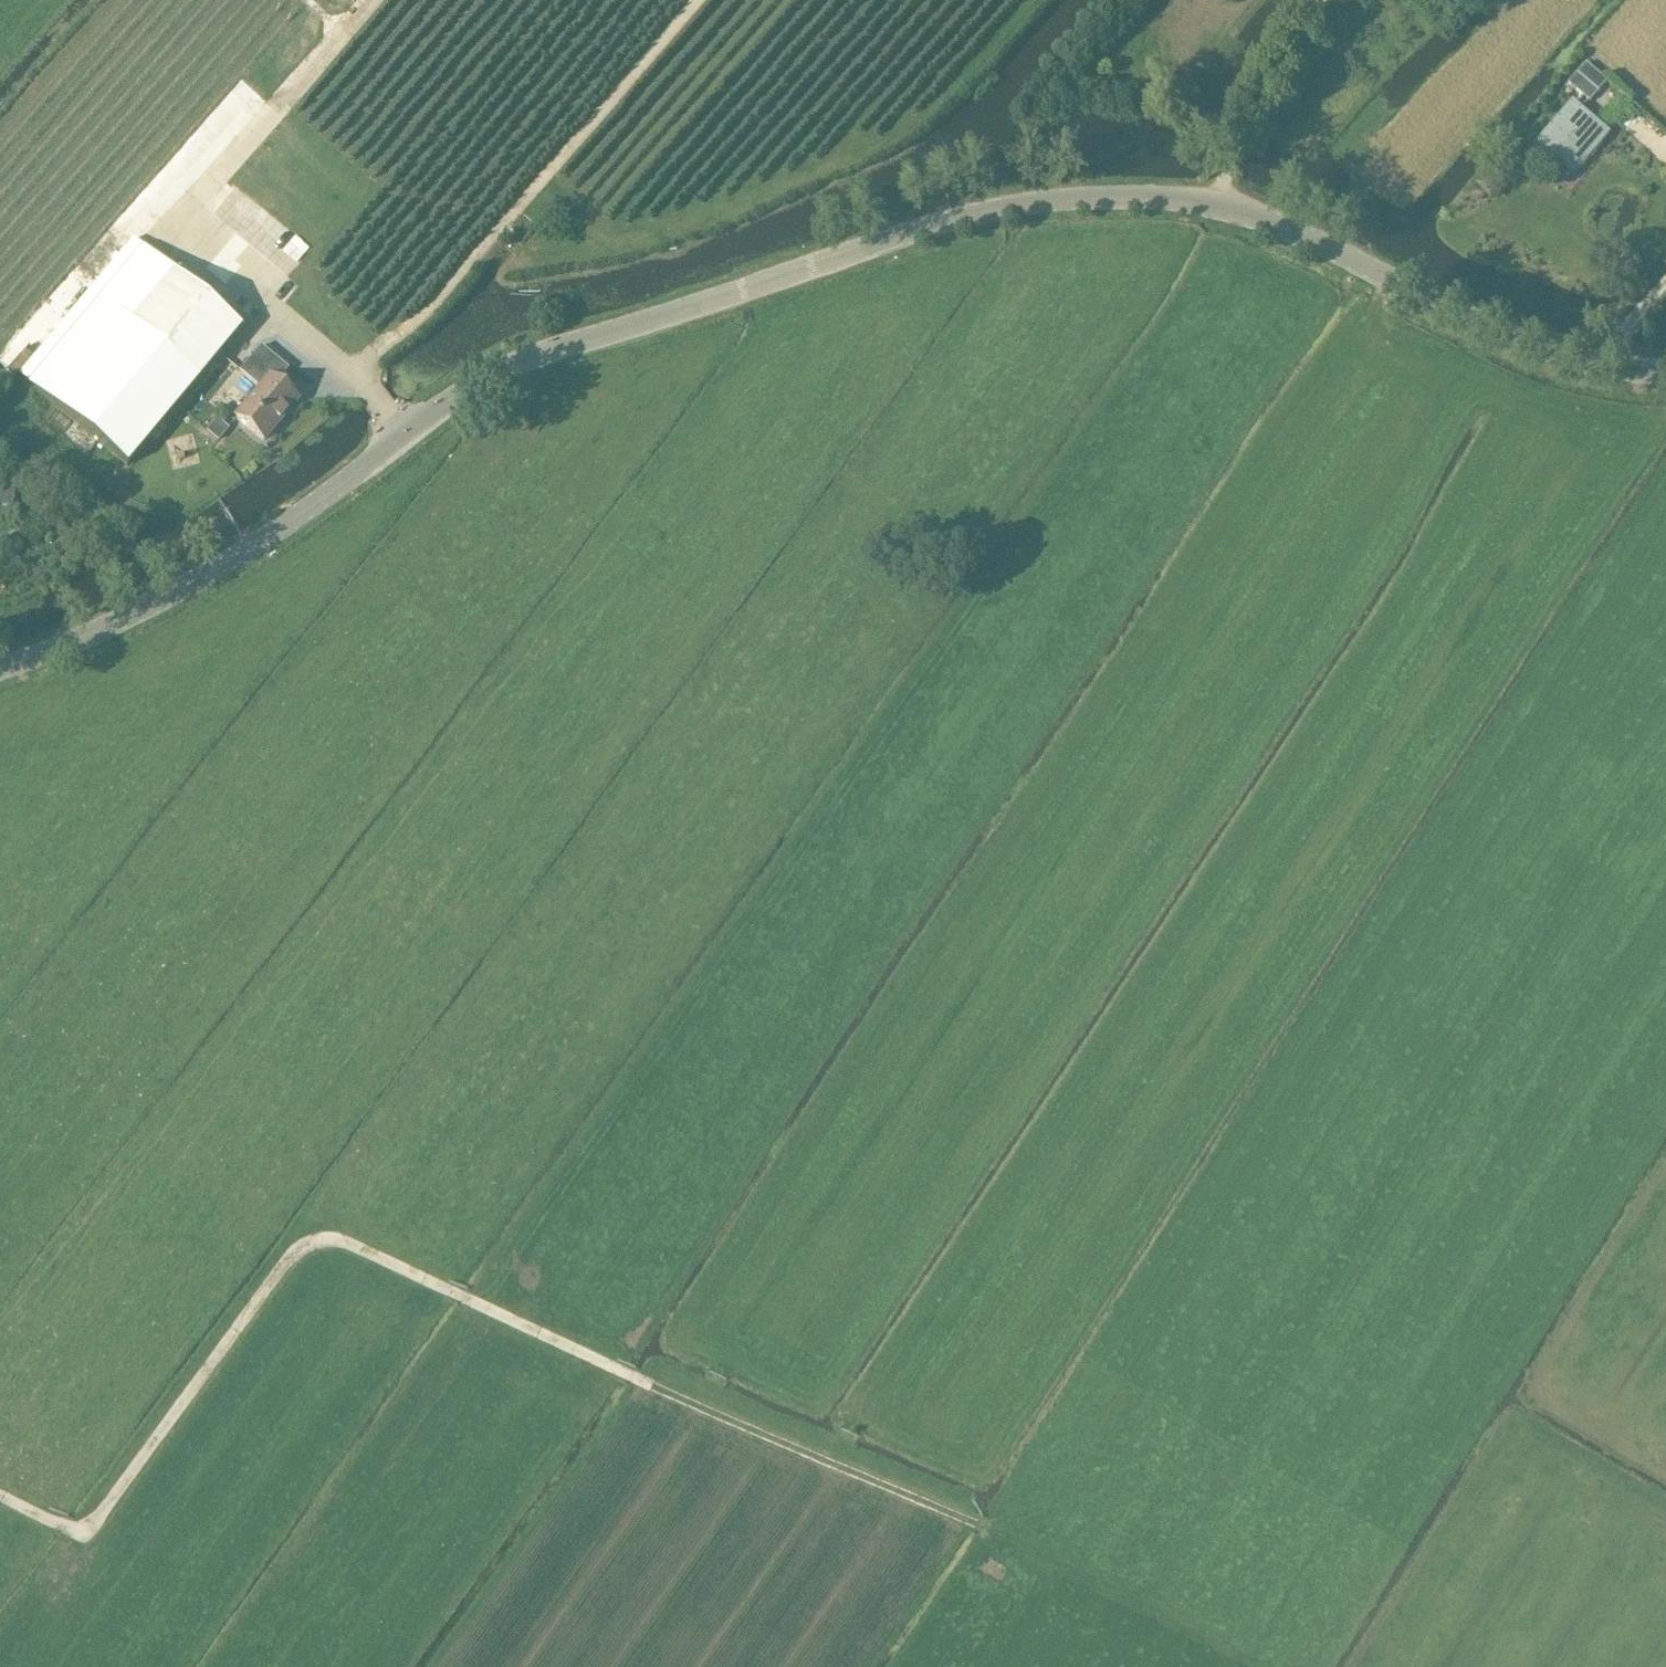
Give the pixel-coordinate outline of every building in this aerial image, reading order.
[(1591,103),(1608,83),(1587,64),(1570,85),(1591,103)] [(1574,177),(1610,134),(1573,103),(1537,145),(1574,177)] [(128,466),(241,330),(173,273),(141,249),(29,383),(128,466)] [(260,389),(236,418),(263,441),(297,400),(277,383),(288,370),(261,347),(240,372),(260,389)] [(206,431),(217,441),(228,428),(217,418),(206,431)] [(14,485),(0,483),(0,501),(12,502),(14,485)]
